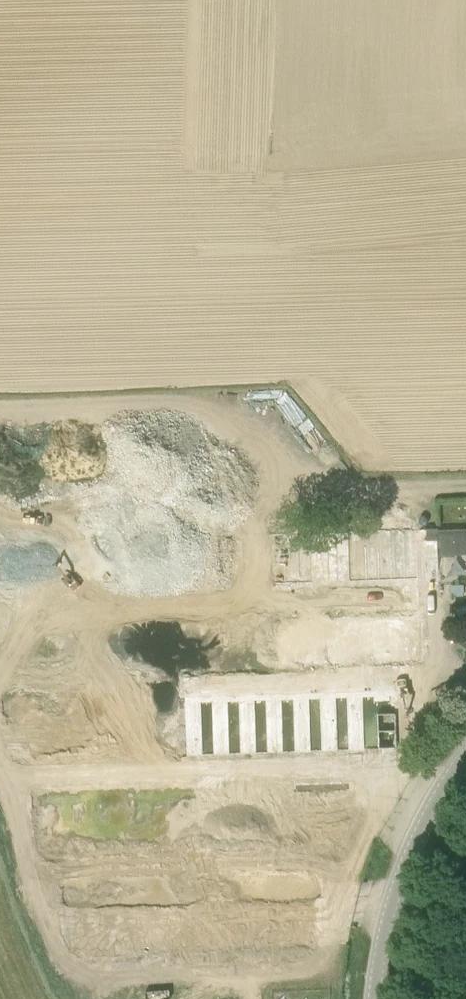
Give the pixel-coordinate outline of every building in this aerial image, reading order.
[(155,671),(156,699),(17,704),(19,763),(174,757),(174,788),(35,793),(37,859),(182,854),(183,889),(74,893),(76,956),(315,948),(312,885),(192,889),(191,853),(348,848),(346,785),(290,787),(290,784),(223,786),(223,775),(202,776),(203,780),(197,780),(197,783),(188,783),(187,757),(397,750),(398,709),(410,710),(411,690),(399,690),(177,698),(177,671),(423,663),(423,609),(437,609),(437,586),(439,586),(437,556),(465,555),(465,530),(436,531),(436,529),(0,541),(0,597),(153,594),(153,609),(0,614),(0,676),(155,671)]
